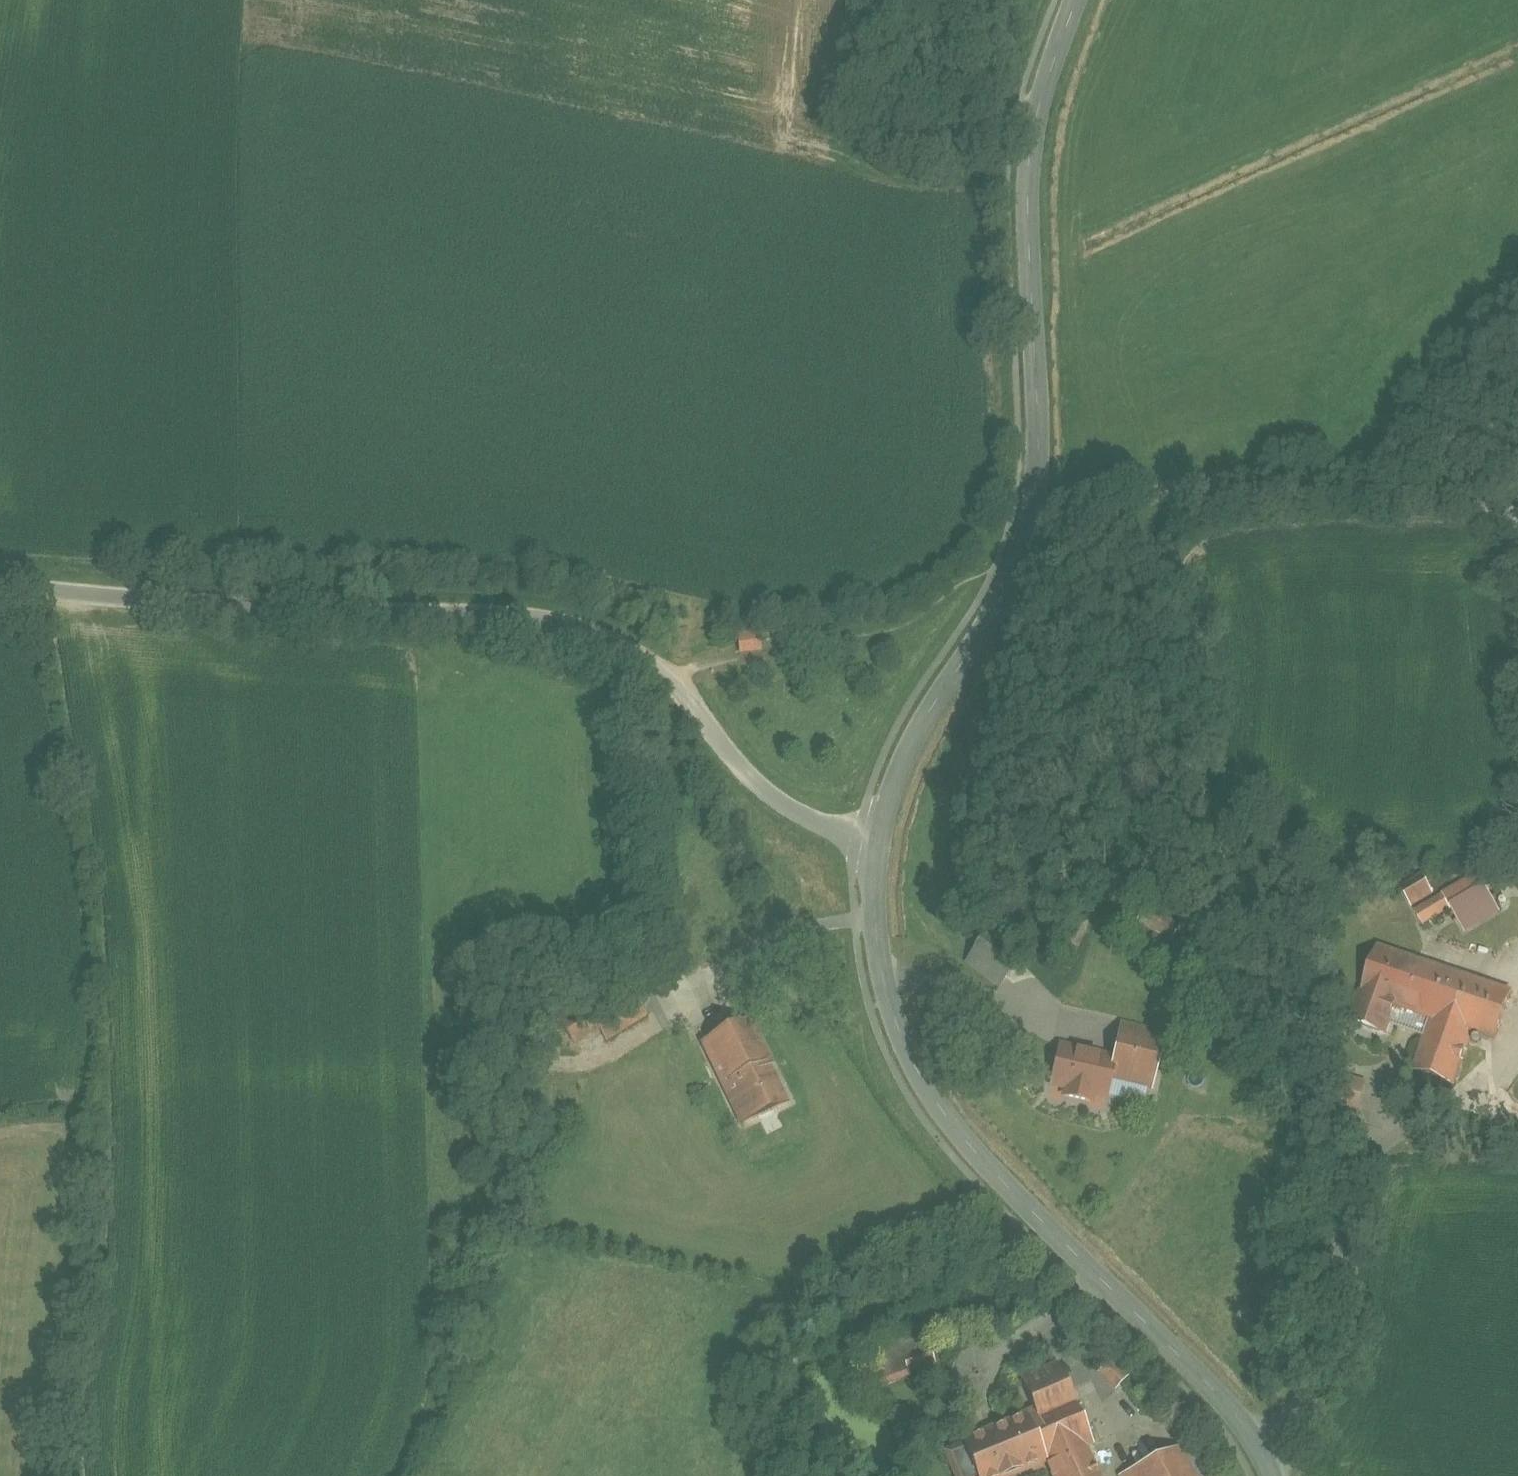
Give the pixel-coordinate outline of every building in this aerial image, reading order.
[(758,626),(737,628),(740,653),(761,650),(758,626)] [(1445,920),(1460,943),(1495,921),(1491,915),(1474,887),(1471,882),(1464,886),(1435,904),(1445,920)] [(1410,920),(1429,907),(1416,887),(1395,900),(1408,921),(1410,920)] [(1420,935),(1445,920),(1435,904),(1429,907),(1410,920),(1420,935)] [(1507,998),(1374,952),(1344,1036),(1380,1049),(1391,1017),(1425,1029),(1405,1084),(1449,1099),(1468,1044),(1489,1051),(1507,998)] [(971,957),(960,973),(990,995),(1002,978),(971,957)] [(590,1017),(604,1043),(646,1020),(632,994),(590,1017)] [(749,1024),(700,1048),(738,1127),(787,1103),(749,1024)] [(1112,1067),(1105,1095),(1148,1105),(1157,1070),(1163,1043),(1114,1032),(1106,1066),(1112,1067)] [(1069,1057),(1053,1053),(1042,1102),(1055,1105),(1054,1109),(1087,1116),(1088,1112),(1100,1115),(1105,1095),(1112,1067),(1106,1066),(1092,1062),(1091,1067),(1068,1062),(1069,1057)] [(1327,1105),(1358,1115),(1368,1085),(1337,1075),(1327,1105)] [(1064,1323),(1048,1305),(1041,1312),(1056,1330),(1064,1323)] [(929,1371),(915,1333),(853,1355),(869,1397),(903,1385),(902,1381),(929,1371)] [(1099,1373),(1092,1380),(1110,1399),(1116,1393),(1131,1379),(1113,1360),(1099,1373)] [(1096,1447),(1060,1362),(1015,1381),(1029,1414),(950,1446),(951,1449),(944,1452),(954,1475),(1018,1475),(1048,1463),(1053,1475),(1097,1475),(1086,1451),(1096,1447)] [(1177,1455),(1131,1475),(1187,1475),(1177,1455)]
